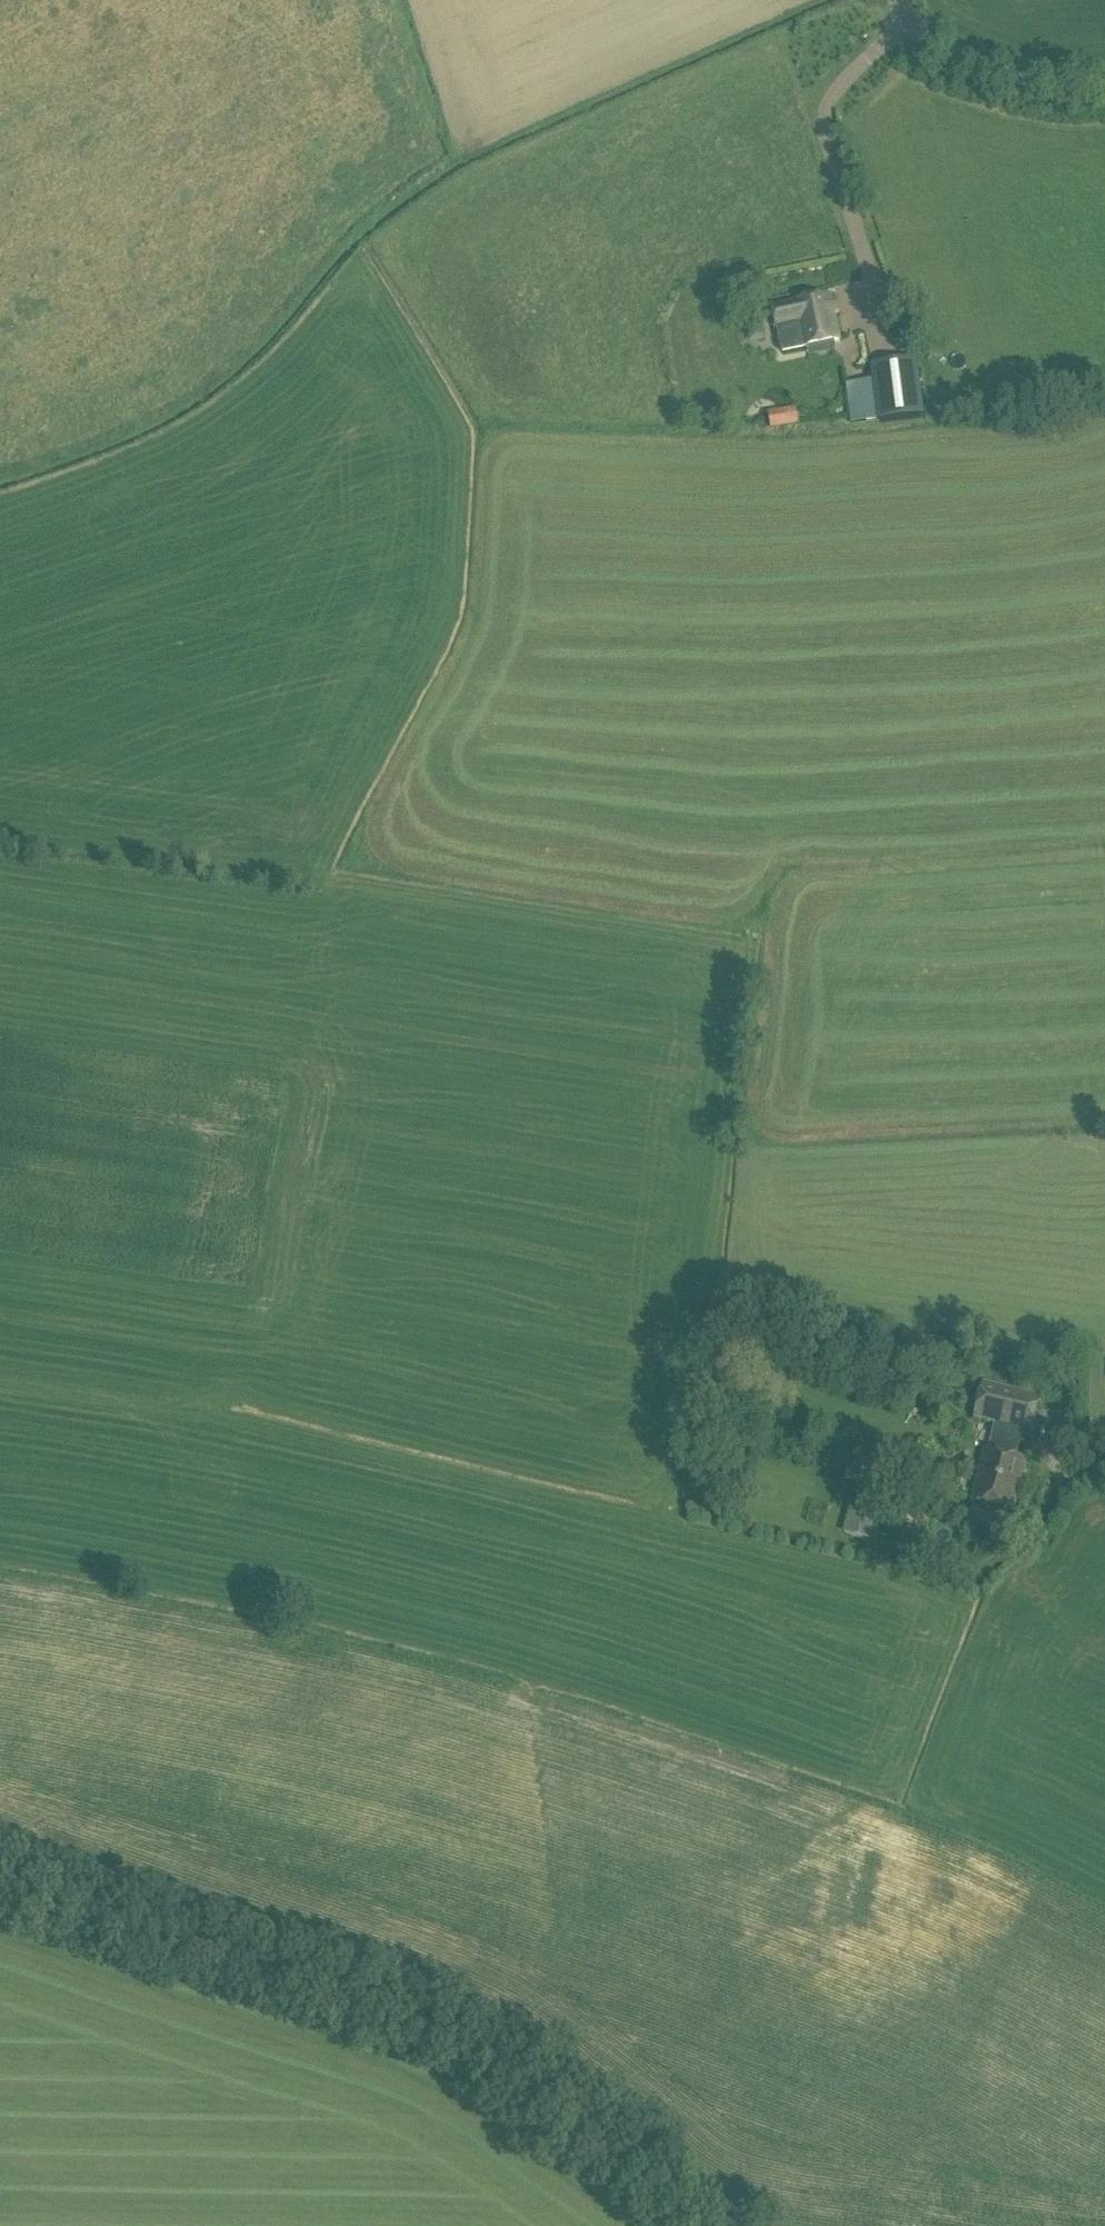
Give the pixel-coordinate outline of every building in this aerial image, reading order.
[(794,303),(794,304),(773,309),(783,352),(806,347),(834,341),(839,340),(830,296),(794,303)] [(809,360),(837,354),(834,341),(806,347),(809,360)] [(916,361),(873,366),(874,380),(845,384),(851,424),(879,421),(879,422),(923,416),(916,361)] [(800,423),(797,408),(779,411),(782,427),(800,423)] [(1034,1434),(1042,1398),(983,1383),(975,1420),(1007,1427),(1000,1455),(987,1452),(975,1500),(1013,1510),(1026,1462),(1015,1459),(1022,1431),(1034,1434)] [(871,1543),(880,1512),(847,1502),(838,1533),(871,1543)] [(996,1523),(972,1517),(964,1549),(988,1554),(996,1523)]
